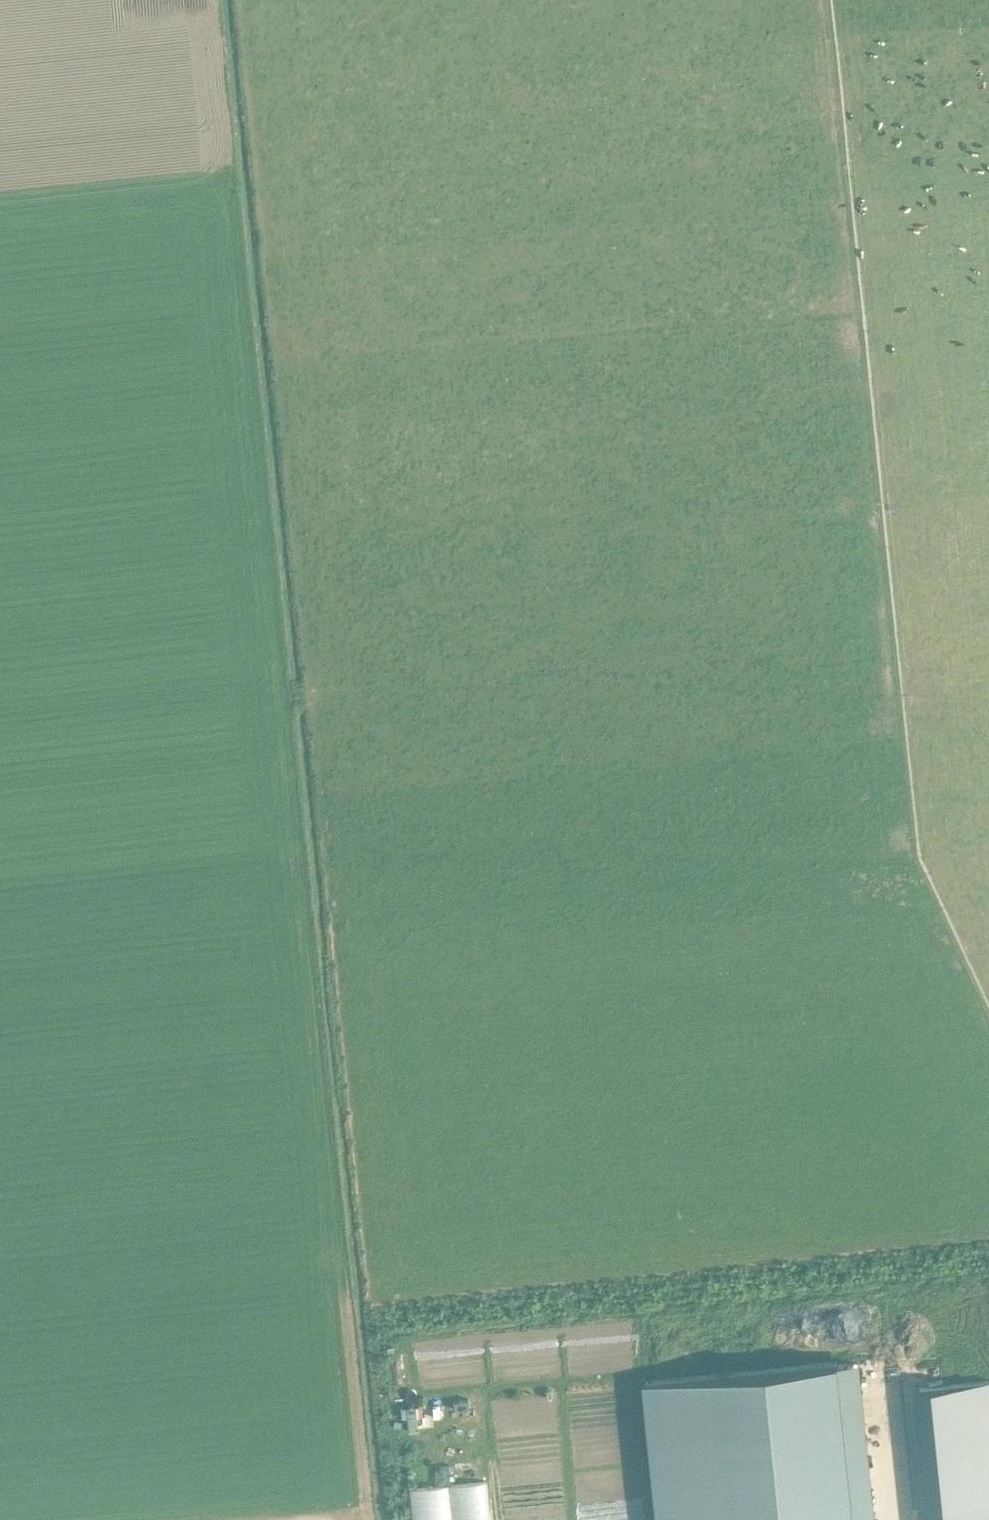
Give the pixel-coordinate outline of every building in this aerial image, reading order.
[(836,1363),(645,1382),(659,1519),(852,1519),(836,1363)] [(930,1507),(931,1519),(988,1519),(988,1501),(930,1507)]
